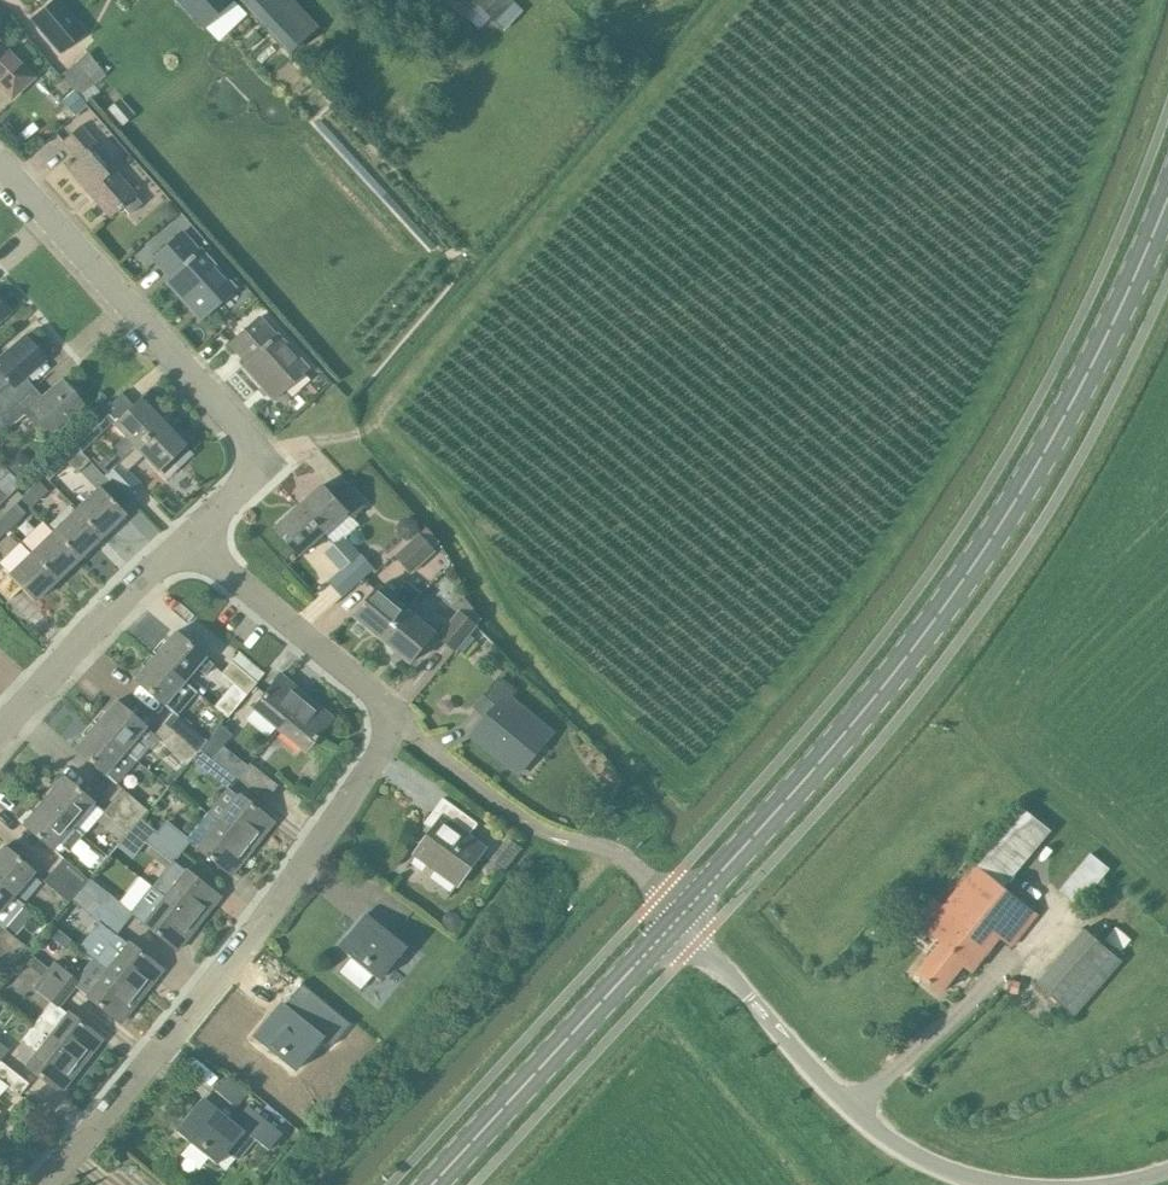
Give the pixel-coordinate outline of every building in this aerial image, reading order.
[(59,0),(54,0),(31,19),(59,52),(84,30),(59,0)] [(205,30),(236,0),(177,0),(205,30)] [(297,0),(242,0),(292,53),(321,26),(297,0)] [(483,8),(492,17),(497,22),(516,1),(514,0),(475,0),(483,8)] [(256,30),(244,41),(250,48),(262,36),(256,30)] [(1,77),(0,78),(0,90),(11,101),(35,79),(18,61),(0,43),(0,77),(1,77)] [(65,72),(81,96),(110,77),(94,53),(65,72)] [(73,89),(61,99),(73,113),(85,103),(83,101),(77,94),(73,89)] [(119,97),(107,107),(121,123),(133,112),(119,97)] [(96,142),(79,124),(61,139),(77,158),(68,167),(109,214),(120,204),(129,214),(141,203),(133,193),(91,146),(96,142)] [(167,199),(155,209),(165,221),(177,211),(167,199)] [(169,275),(165,280),(201,318),(211,309),(226,295),(234,287),(200,249),(198,249),(182,231),(153,257),(169,275)] [(321,371),(308,356),(302,361),(277,334),(276,335),(258,316),(230,341),(248,361),(243,365),(273,397),(305,369),(313,378),(321,371)] [(33,386),(25,376),(45,359),(25,335),(0,356),(0,414),(33,386)] [(0,414),(0,418),(8,427),(25,414),(41,434),(48,428),(51,431),(82,404),(62,379),(41,396),(33,386),(0,414)] [(106,473),(162,421),(140,398),(113,424),(124,436),(113,447),(114,448),(98,464),(106,473)] [(91,419),(69,440),(81,453),(82,452),(103,432),(91,419)] [(162,421),(106,473),(104,475),(127,499),(142,485),(128,469),(143,455),(157,470),(158,469),(167,479),(180,466),(171,456),(184,444),(162,421)] [(81,453),(69,440),(38,469),(48,480),(67,462),(77,472),(89,460),(82,452),(81,453)] [(19,451),(5,466),(6,467),(7,469),(21,481),(35,466),(19,451)] [(48,490),(39,480),(21,497),(31,507),(48,490)] [(325,533),(334,543),(366,576),(376,568),(362,552),(361,553),(346,536),(360,524),(353,517),(366,506),(343,482),(333,491),(325,483),(300,505),(325,533)] [(98,485),(75,507),(101,535),(125,512),(98,485)] [(9,528),(26,512),(16,502),(0,517),(0,519),(9,528)] [(302,553),(325,533),(300,505),(278,526),(302,553)] [(75,507),(52,529),(79,556),(101,535),(75,507)] [(400,520),(397,527),(400,536),(408,539),(416,536),(419,528),(416,520),(409,517),(400,520)] [(0,519),(0,537),(9,528),(0,519)] [(441,542),(428,527),(421,533),(420,532),(395,554),(412,573),(437,551),(434,548),(441,542)] [(56,578),(79,556),(52,529),(30,550),(56,578)] [(343,597),(366,576),(334,543),(324,551),(341,570),(329,580),(343,597)] [(56,578),(30,550),(8,572),(3,567),(0,571),(0,591),(8,600),(21,587),(33,600),(56,578)] [(356,616),(384,639),(422,593),(408,581),(394,597),(381,586),(356,616)] [(460,609),(438,636),(456,652),(479,625),(478,623),(482,619),(466,597),(460,609)] [(409,609),(384,639),(412,662),(436,632),(409,609)] [(175,631),(155,655),(184,680),(195,666),(204,674),(213,664),(175,631)] [(164,723),(197,751),(201,748),(207,740),(176,715),(195,692),(182,681),(184,680),(155,655),(135,678),(174,711),(164,723)] [(232,660),(221,672),(246,694),(257,682),(232,660)] [(277,728),(305,693),(279,672),(251,706),(277,728)] [(473,707),(488,719),(474,735),(513,767),(533,743),(539,747),(551,732),(511,698),(517,690),(500,675),(473,707)] [(305,693),(277,728),(304,750),(332,715),(305,693)] [(190,760),(197,751),(164,723),(155,734),(116,701),(95,725),(125,749),(135,737),(151,749),(159,740),(187,763),(190,759),(190,760)] [(137,759),(95,725),(76,747),(117,783),(137,759)] [(207,740),(201,748),(212,756),(231,733),(221,725),(208,741),(207,740)] [(197,751),(190,760),(226,788),(227,787),(229,788),(237,778),(237,777),(212,756),(201,748),(197,751)] [(249,762),(237,777),(237,778),(265,800),(277,785),(249,762)] [(138,820),(113,799),(103,811),(63,777),(43,800),(83,835),(96,820),(120,841),(138,820)] [(113,799),(138,820),(147,809),(122,788),(113,799)] [(240,793),(219,820),(253,846),(273,820),(240,793)] [(478,822),(444,797),(425,823),(434,829),(416,854),(458,885),(485,847),(469,835),(478,822)] [(83,835),(43,800),(23,824),(59,855),(65,848),(68,851),(83,835)] [(166,820),(158,831),(183,850),(191,840),(166,820)] [(253,846),(219,820),(198,846),(232,873),(253,846)] [(183,850),(158,831),(157,832),(153,829),(144,840),(169,860),(173,863),(174,861),(183,850)] [(523,848),(508,836),(490,860),(505,872),(523,848)] [(0,851),(0,883),(13,894),(33,871),(4,846),(0,851)] [(1091,853),(1062,890),(1080,904),(1109,868),(1091,853)] [(79,891),(80,890),(88,878),(62,857),(53,869),(79,891)] [(150,885),(198,922),(220,894),(186,868),(184,870),(174,861),(173,863),(169,860),(150,885)] [(1040,914),(978,864),(926,928),(942,941),(917,972),(942,992),(964,965),(972,971),(1000,937),(1013,947),(1040,914)] [(71,899),(79,891),(53,869),(43,881),(68,902),(70,899),(71,899)] [(0,883),(0,924),(3,927),(0,930),(0,944),(18,960),(20,958),(26,950),(28,949),(3,928),(24,904),(0,883)] [(178,948),(198,922),(150,885),(131,910),(108,893),(100,904),(124,923),(132,914),(178,948)] [(99,905),(80,890),(79,891),(71,899),(91,914),(90,916),(115,935),(124,923),(100,904),(99,905)] [(457,912),(450,911),(444,915),(442,922),(446,928),(454,930),(460,926),(461,919),(457,912)] [(49,922),(43,930),(65,949),(72,941),(49,922)] [(406,946),(379,924),(370,935),(358,925),(339,948),(378,980),(406,946)] [(1123,960),(1084,927),(1037,982),(1076,1016),(1123,960)] [(108,944),(96,958),(141,995),(163,967),(129,940),(119,953),(108,944)] [(18,960),(0,944),(0,964),(9,971),(18,960)] [(26,950),(20,958),(42,975),(48,967),(26,950)] [(121,1020),(141,995),(96,958),(95,959),(94,958),(77,979),(53,960),(48,967),(42,975),(68,995),(77,985),(121,1020)] [(68,995),(42,975),(31,987),(50,1002),(58,1009),(59,1007),(68,995)] [(349,1024),(301,984),(300,985),(301,985),(285,1005),(284,1004),(256,1038),(294,1069),(321,1036),(332,1045),(349,1024)] [(41,1015),(32,1026),(82,1065),(102,1039),(68,1012),(67,1013),(56,1027),(41,1015)] [(61,1091),(82,1065),(32,1026),(22,1039),(37,1051),(26,1064),(61,1091)] [(1,1059),(9,1050),(0,1042),(0,1058),(1,1059)] [(7,1085),(18,1095),(28,1083),(0,1061),(0,1093),(7,1085)] [(245,1095),(224,1077),(213,1089),(234,1108),(245,1095)] [(234,1122),(205,1098),(177,1132),(216,1164),(227,1151),(238,1160),(255,1139),(268,1150),(282,1132),(248,1104),(234,1122)]
